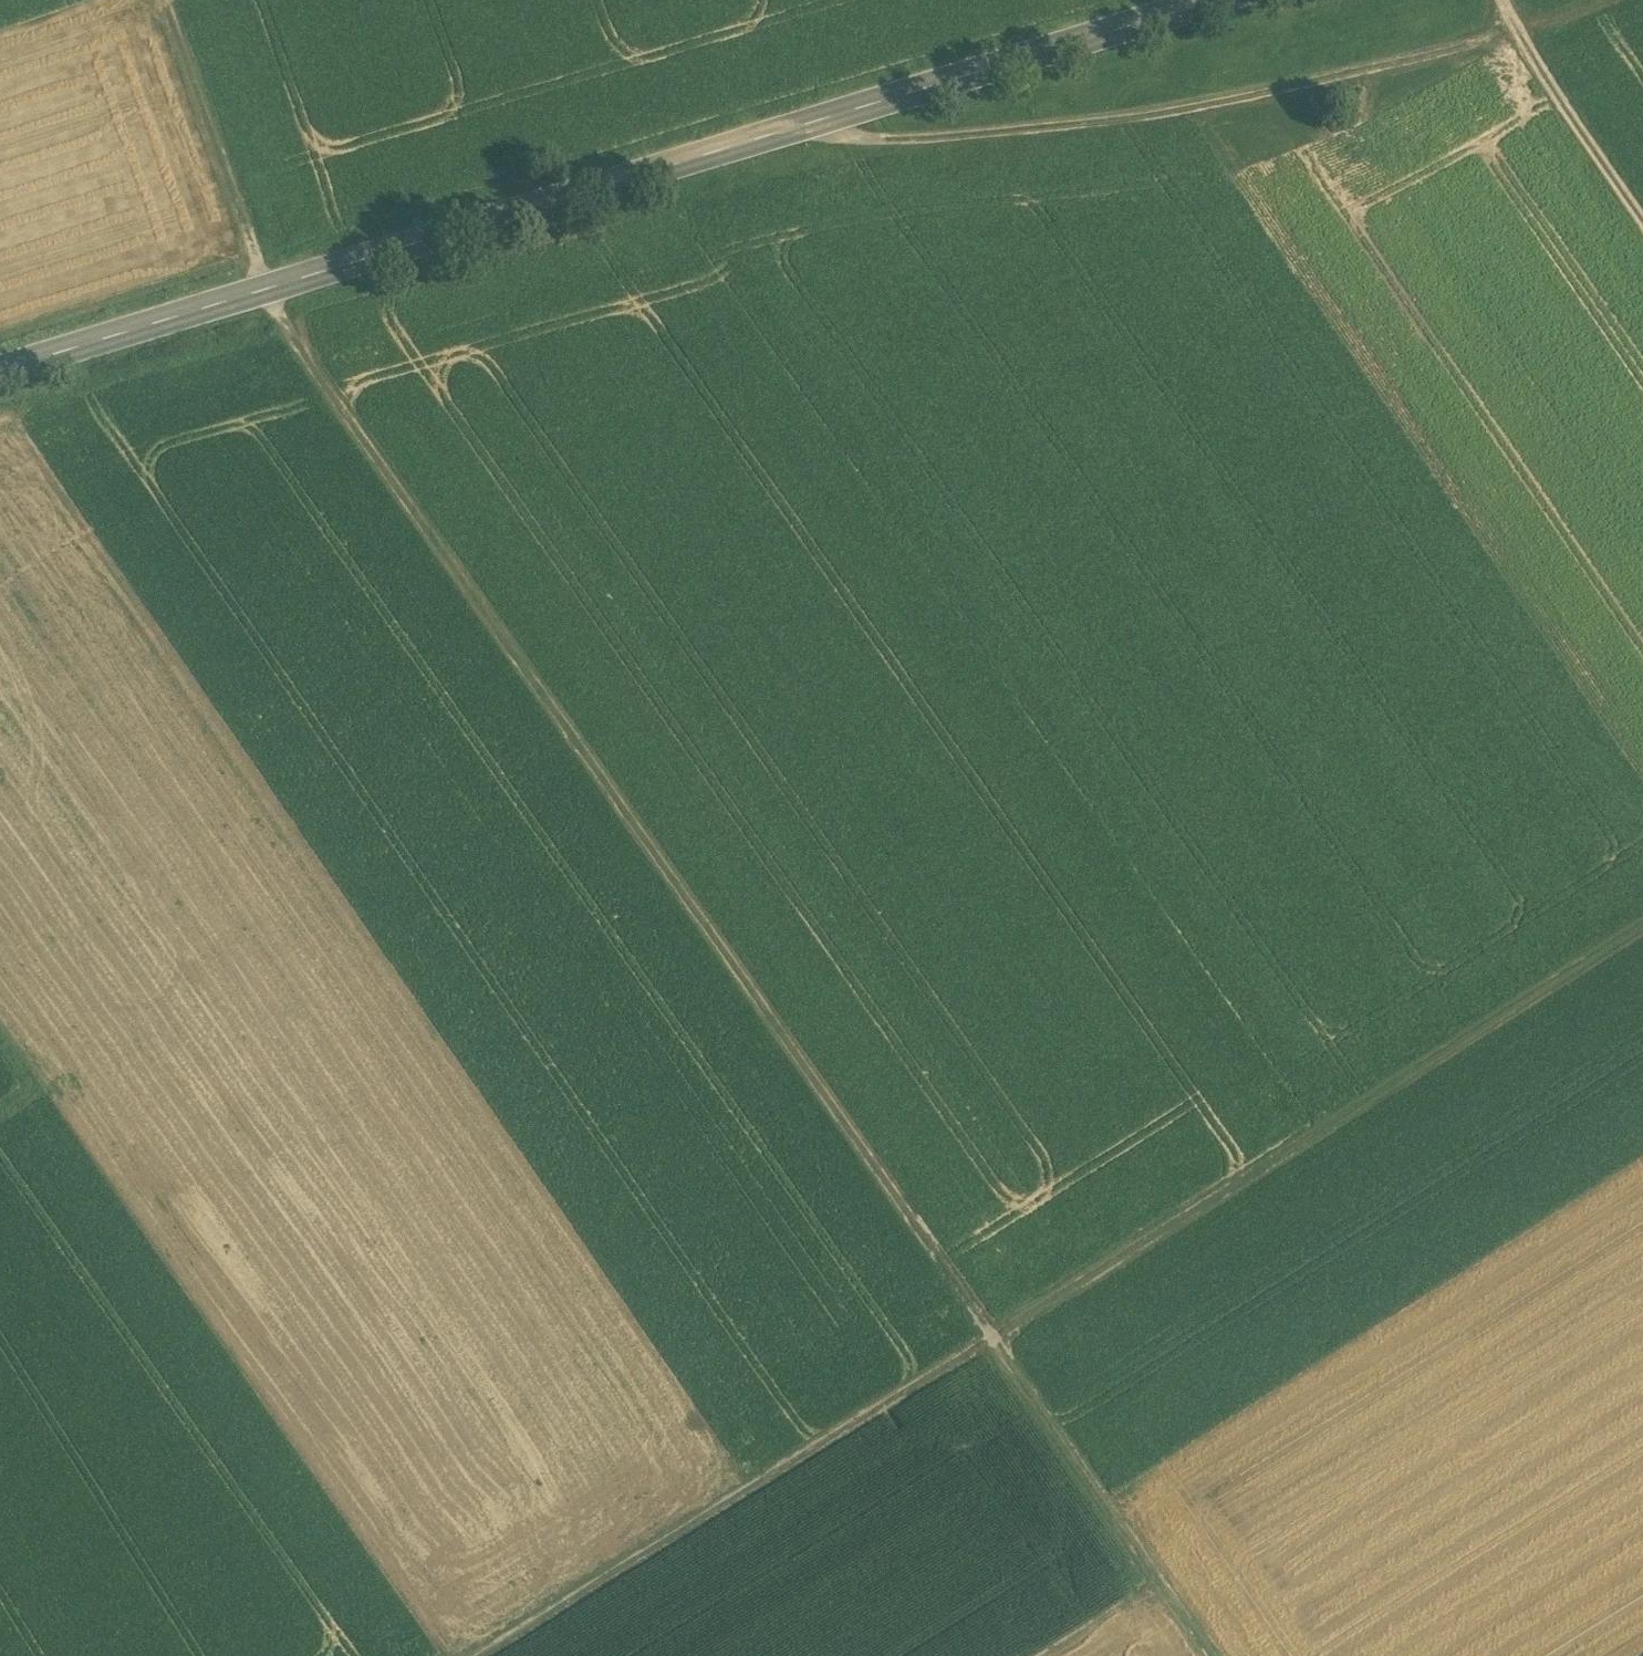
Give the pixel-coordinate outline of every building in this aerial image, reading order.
[(1341,100),(1332,101),(1334,109),(1340,108),(1342,107),(1343,105),(1343,102),(1342,101),(1341,100)]
